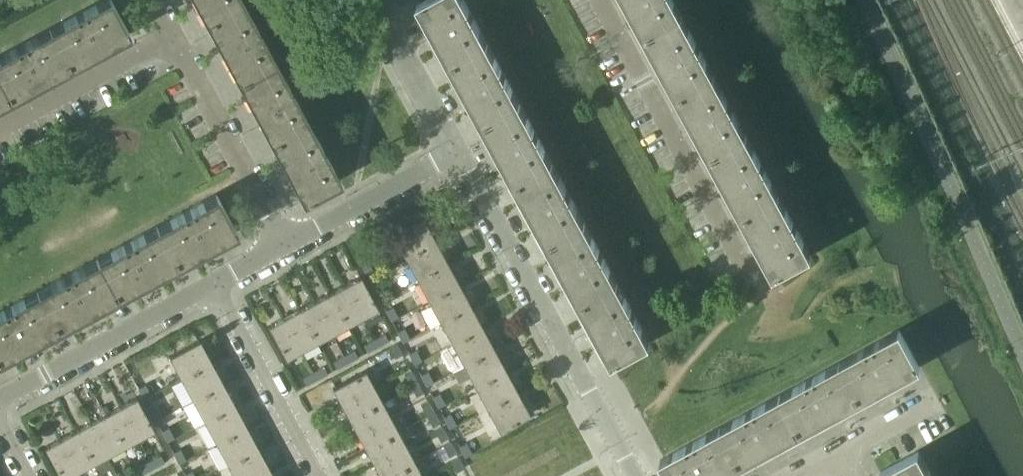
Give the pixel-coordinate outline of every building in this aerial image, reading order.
[(49,28),(69,66),(129,33),(111,0),(101,0),(49,28)] [(242,0),(193,0),(204,21),(242,0)] [(274,60),(242,0),(204,21),(229,66),(229,67),(237,80),(274,60)] [(418,3),(450,63),(488,43),(464,0),(424,0),(418,3)] [(674,0),(625,0),(644,36),(682,16),(674,0)] [(715,76),(682,16),(644,36),(677,96),(715,76)] [(0,54),(0,81),(9,98),(21,92),(24,90),(69,66),(49,28),(0,54)] [(520,103),(488,43),(450,63),(483,123),(520,103)] [(306,120),(274,60),(237,80),(269,140),(306,120)] [(746,134),(715,76),(677,96),(709,155),(727,145),(746,134)] [(9,98),(0,81),(0,103),(9,98)] [(553,163),(520,103),(483,123),(515,183),(553,163)] [(339,180),(306,120),(269,140),(301,200),(339,180)] [(746,134),(727,145),(709,155),(741,215),(759,205),(779,195),(746,134)] [(585,222),(553,163),(515,183),(547,242),(585,222)] [(216,194),(155,226),(175,264),(236,231),(216,194)] [(779,195),(759,205),(741,215),(774,275),(811,255),(779,195)] [(423,219),(392,235),(405,258),(436,242),(423,219)] [(617,282),(585,222),(547,242),(580,302),(617,282)] [(155,226),(95,259),(116,296),(175,264),(155,226)] [(436,242),(405,258),(417,280),(447,263),(436,242)] [(95,259),(36,291),(56,328),(116,296),(95,259)] [(369,263),(362,267),(367,278),(375,274),(369,263)] [(447,263),(417,280),(428,301),(459,285),(447,263)] [(375,274),(367,278),(373,288),(380,284),(375,274)] [(359,276),(344,284),(362,317),(377,308),(359,276)] [(650,342),(617,282),(580,302),(613,362),(650,342)] [(344,284),(328,293),(346,325),(362,317),(344,284)] [(459,285),(428,301),(440,323),(470,306),(459,285)] [(0,310),(0,359),(56,328),(36,291),(0,310)] [(328,293),(314,300),(331,333),(346,325),(328,293)] [(314,300),(298,309),(316,342),(331,333),(314,300)] [(392,306),(385,310),(390,321),(398,317),(392,306)] [(470,306),(440,323),(451,343),(481,327),(470,306)] [(298,309),(284,317),(301,350),(316,342),(298,309)] [(284,317),(268,325),(285,358),(301,350),(284,317)] [(404,327),(396,331),(402,342),(409,338),(404,327)] [(481,327),(451,343),(463,366),(494,349),(481,327)] [(920,366),(910,348),(902,334),(900,329),(840,361),(860,399),(920,366)] [(383,334),(374,339),(378,347),(387,342),(383,334)] [(364,344),(369,352),(378,347),(374,339),(364,344)] [(199,340),(168,356),(181,379),(211,362),(199,340)] [(396,343),(389,347),(395,358),(402,354),(396,343)] [(415,349),(408,353),(414,364),(421,360),(415,349)] [(494,349),(463,366),(474,386),(505,370),(494,349)] [(355,354),(346,359),(350,367),(359,362),(355,354)] [(336,364),(339,370),(340,372),(350,367),(346,359),(336,364)] [(800,432),(860,399),(840,361),(779,394),(790,414),(800,432)] [(211,362),(181,379),(192,400),(222,383),(211,362)] [(322,367),(313,372),(317,380),(326,375),(322,367)] [(364,370),(332,388),(340,403),(373,385),(364,370)] [(505,370),(474,386),(486,407),(516,391),(505,370)] [(411,371),(404,375),(409,385),(417,381),(411,371)] [(427,371),(420,375),(426,386),(433,382),(427,371)] [(304,378),(308,386),(317,380),(313,372),(304,378)] [(234,398),(246,392),(239,377),(227,383),(234,398)] [(417,381),(409,385),(415,396),(422,392),(417,381)] [(222,383),(192,400),(204,421),(234,404),(222,383)] [(146,385),(138,389),(143,398),(151,394),(146,385)] [(373,385),(340,403),(348,419),(381,401),(373,385)] [(516,391),(486,407),(498,430),(529,414),(516,391)] [(439,393),(432,396),(437,407),(445,403),(439,393)] [(800,432),(790,414),(779,394),(719,427),(740,464),(800,432)] [(136,397),(120,405),(138,438),(153,430),(136,397)] [(240,404),(248,416),(258,409),(251,398),(240,404)] [(381,401),(348,419),(356,433),(389,415),(381,401)] [(427,401),(420,405),(426,415),(433,412),(427,401)] [(245,426),(234,404),(204,421),(215,442),(245,426)] [(120,405),(105,413),(123,446),(138,438),(120,405)] [(155,405),(149,409),(155,420),(161,417),(155,405)] [(433,412),(426,415),(432,426),(439,422),(433,412)] [(105,413),(90,422),(107,454),(123,446),(105,413)] [(450,413),(443,417),(448,428),(456,424),(450,413)] [(389,415),(356,433),(365,450),(398,432),(389,415)] [(90,422),(74,430),(92,463),(107,454),(90,422)] [(257,447),(245,426),(215,442),(227,464),(257,447)] [(441,426),(434,430),(440,441),(447,437),(441,426)] [(168,427),(161,431),(167,442),(174,438),(168,427)] [(726,472),(740,464),(719,427),(664,457),(660,459),(670,475),(718,475),(726,472)] [(74,430),(59,438),(77,471),(92,463),(74,430)] [(398,432),(365,450),(373,464),(406,447),(398,432)] [(44,447),(60,475),(68,475),(77,471),(59,438),(44,447)] [(449,442),(442,445),(448,456),(455,452),(449,442)] [(466,442),(458,446),(464,457),(471,453),(466,442)] [(171,450),(177,462),(184,458),(178,447),(171,450)] [(227,464),(233,475),(260,475),(270,471),(257,447),(227,464)] [(373,464),(379,475),(388,475),(414,462),(406,447),(373,464)] [(918,450),(880,470),(883,475),(932,475),(918,450)] [(160,455),(150,460),(154,468),(164,462),(160,455)] [(457,457),(450,460),(456,471),(463,467),(457,457)] [(139,467),(143,474),(154,468),(150,460),(139,467)] [(388,475),(422,475),(414,462),(388,475)] [(168,475),(177,475),(178,475),(173,465),(164,470),(168,475)]
